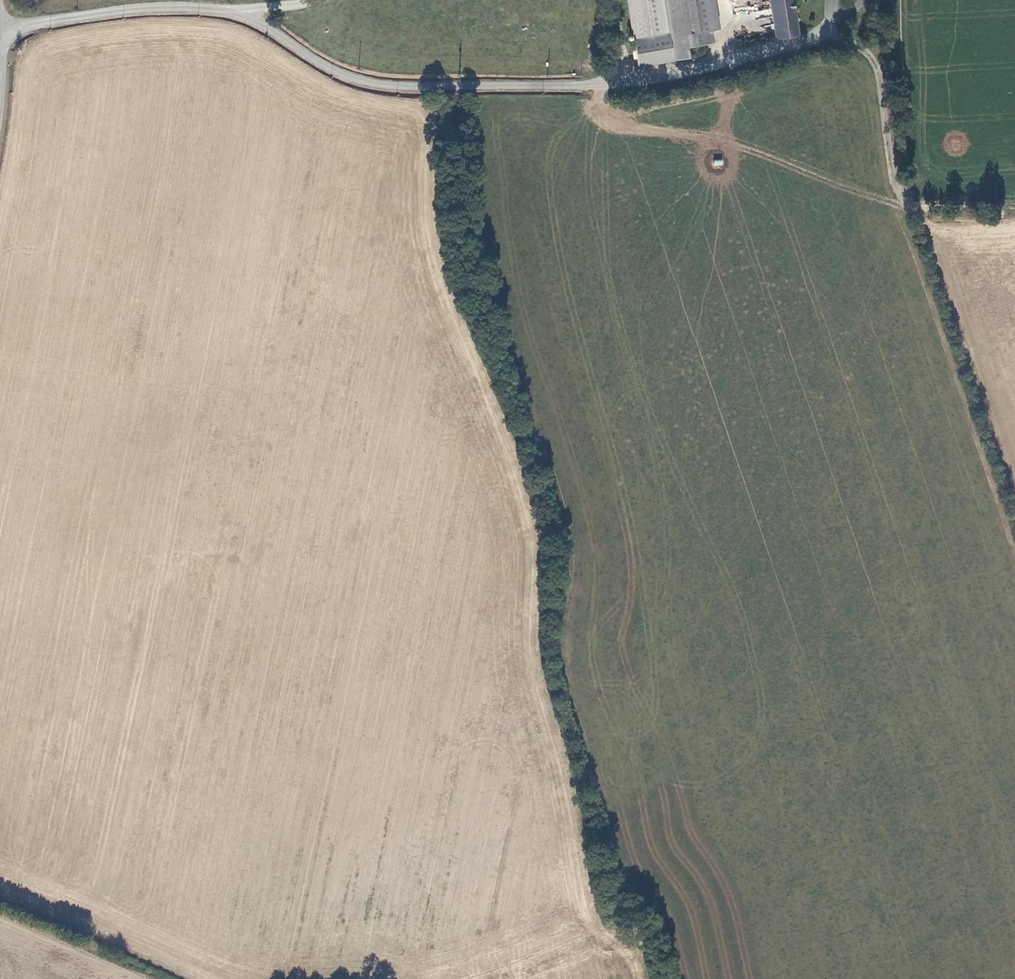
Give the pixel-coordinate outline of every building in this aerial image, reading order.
[(704,0),(629,0),(640,64),(689,56),(687,47),(715,43),(712,26),(708,27),(704,0)] [(708,27),(712,26),(716,26),(712,0),(704,0),(708,27)] [(775,37),(797,34),(791,0),(769,0),(775,37)]
